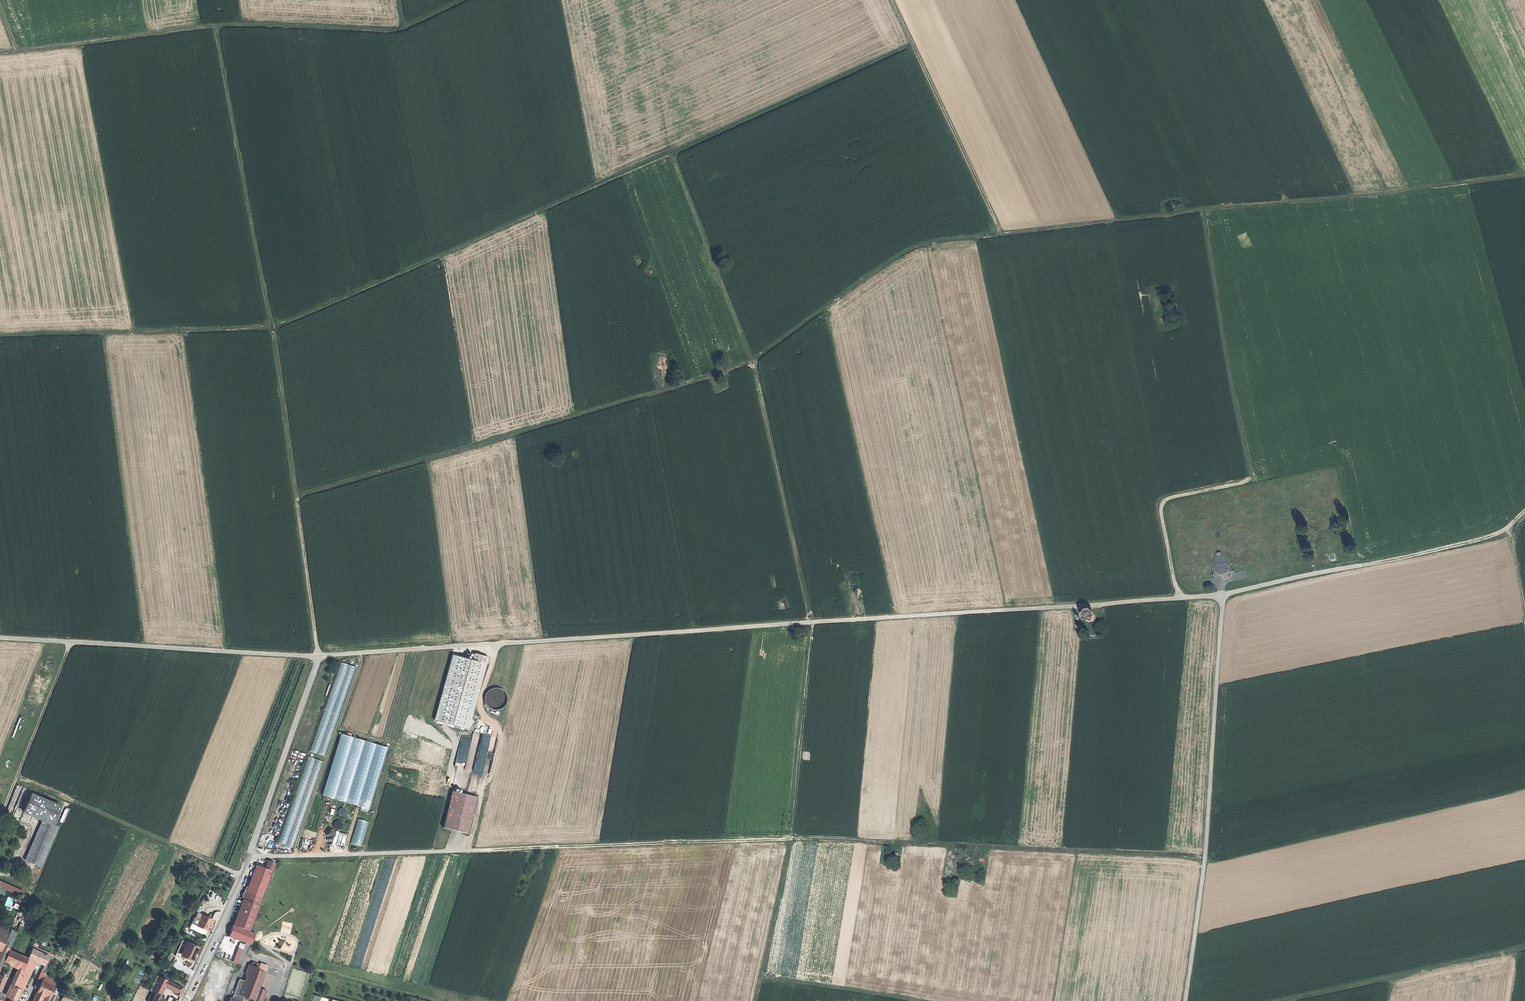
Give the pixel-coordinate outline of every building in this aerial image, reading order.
[(647,260),(642,270),(651,276),(657,266),(647,260)] [(669,347),(649,352),(655,387),(684,378),(669,347)] [(1221,551),(1217,553),(1218,558),(1217,562),(1216,566),(1213,571),(1214,575),(1233,571),(1232,565),(1229,563),(1226,560),(1224,558),(1221,551)] [(785,595),(776,600),(779,610),(790,606),(785,595)] [(1088,613),(1085,616),(1084,620),(1087,624),(1092,624),(1095,622),(1095,616),(1093,614),(1088,613)] [(451,655),(433,720),(467,729),(487,657),(473,653),(471,661),(451,655)] [(350,684),(356,666),(342,662),(336,679),(350,684)] [(497,688),(493,688),(489,689),(486,691),(484,694),(483,698),(484,702),(485,706),(487,707),(490,709),(492,710),(496,710),(500,709),(503,706),(505,702),(506,698),(504,693),(502,691),(500,689),(497,688)] [(325,755),(326,752),(324,713),(320,724),(320,725),(311,750),(325,755)] [(483,773),(491,735),(473,731),(465,770),(483,773)] [(340,734),(325,797),(372,808),(387,745),(340,734)] [(296,847),(321,760),(307,755),(281,843),(296,847)] [(477,796),(452,790),(444,827),(468,832),(477,796)] [(29,815),(42,820),(52,824),(54,819),(60,806),(37,796),(29,815)] [(358,818),(351,843),(362,846),(369,821),(358,818)] [(57,827),(53,825),(52,824),(42,820),(25,860),(40,866),(57,827)] [(336,830),(332,844),(343,848),(347,834),(336,830)] [(247,889),(241,903),(257,909),(262,897),(275,863),(267,860),(265,867),(256,864),(247,889)] [(1,888),(0,890),(0,892),(1,892),(2,889),(22,896),(25,889),(0,880),(0,888),(1,888)] [(257,909),(241,903),(233,925),(249,931),(250,930),(258,909),(257,909)] [(191,923),(196,925),(197,926),(202,915),(197,913),(195,917),(194,917),(191,923)] [(212,919),(202,915),(197,926),(207,930),(209,925),(212,919)] [(2,950),(10,929),(1,925),(0,925),(0,949),(2,950)] [(250,930),(249,931),(233,925),(232,925),(228,936),(245,942),(250,944),(255,932),(250,930)] [(2,950),(0,953),(0,965),(2,965),(4,960),(9,950),(9,948),(16,931),(10,929),(2,950)] [(182,952),(187,942),(183,939),(176,955),(192,962),(193,960),(187,958),(188,955),(182,952)] [(199,947),(187,942),(182,952),(188,955),(187,958),(193,960),(196,954),(199,947)] [(239,963),(245,944),(240,942),(234,961),(239,963)] [(39,952),(32,949),(28,956),(35,960),(39,952)] [(4,960),(4,961),(16,966),(20,955),(9,950),(4,960)] [(48,956),(39,952),(35,960),(45,964),(48,956)] [(20,955),(16,966),(19,967),(23,969),(27,959),(20,955)] [(28,956),(27,959),(23,969),(22,970),(29,973),(35,961),(35,960),(28,956)] [(255,1000),(262,1000),(264,996),(259,988),(265,972),(258,970),(259,968),(249,964),(245,974),(248,975),(245,981),(240,979),(232,997),(231,997),(229,1000),(242,1000),(244,997),(245,998),(249,997),(253,999),(253,1000),(255,1000)] [(23,969),(19,967),(11,983),(14,985),(15,985),(23,969)] [(29,973),(22,970),(18,980),(24,983),(27,979),(29,973)] [(42,980),(45,974),(41,972),(34,986),(38,988),(42,980)] [(55,986),(58,981),(45,974),(42,980),(55,986)] [(167,980),(160,977),(152,992),(159,995),(160,995),(164,987),(167,981),(167,980)] [(21,990),(22,990),(24,983),(18,980),(15,985),(15,987),(21,990)] [(50,998),(55,986),(42,980),(38,988),(37,991),(37,992),(42,994),(43,994),(45,996),(46,996),(50,998)] [(178,986),(167,981),(164,987),(175,992),(178,986)] [(15,987),(15,985),(14,985),(9,998),(11,999),(14,1000),(16,1000),(21,990),(15,987)] [(184,989),(178,986),(175,992),(174,994),(180,997),(184,989)] [(42,994),(37,992),(33,1000),(39,1000),(42,994)] [(64,992),(61,999),(64,1000),(71,1000),(74,996),(64,992)] [(159,995),(152,992),(150,997),(157,1000),(159,995)]
